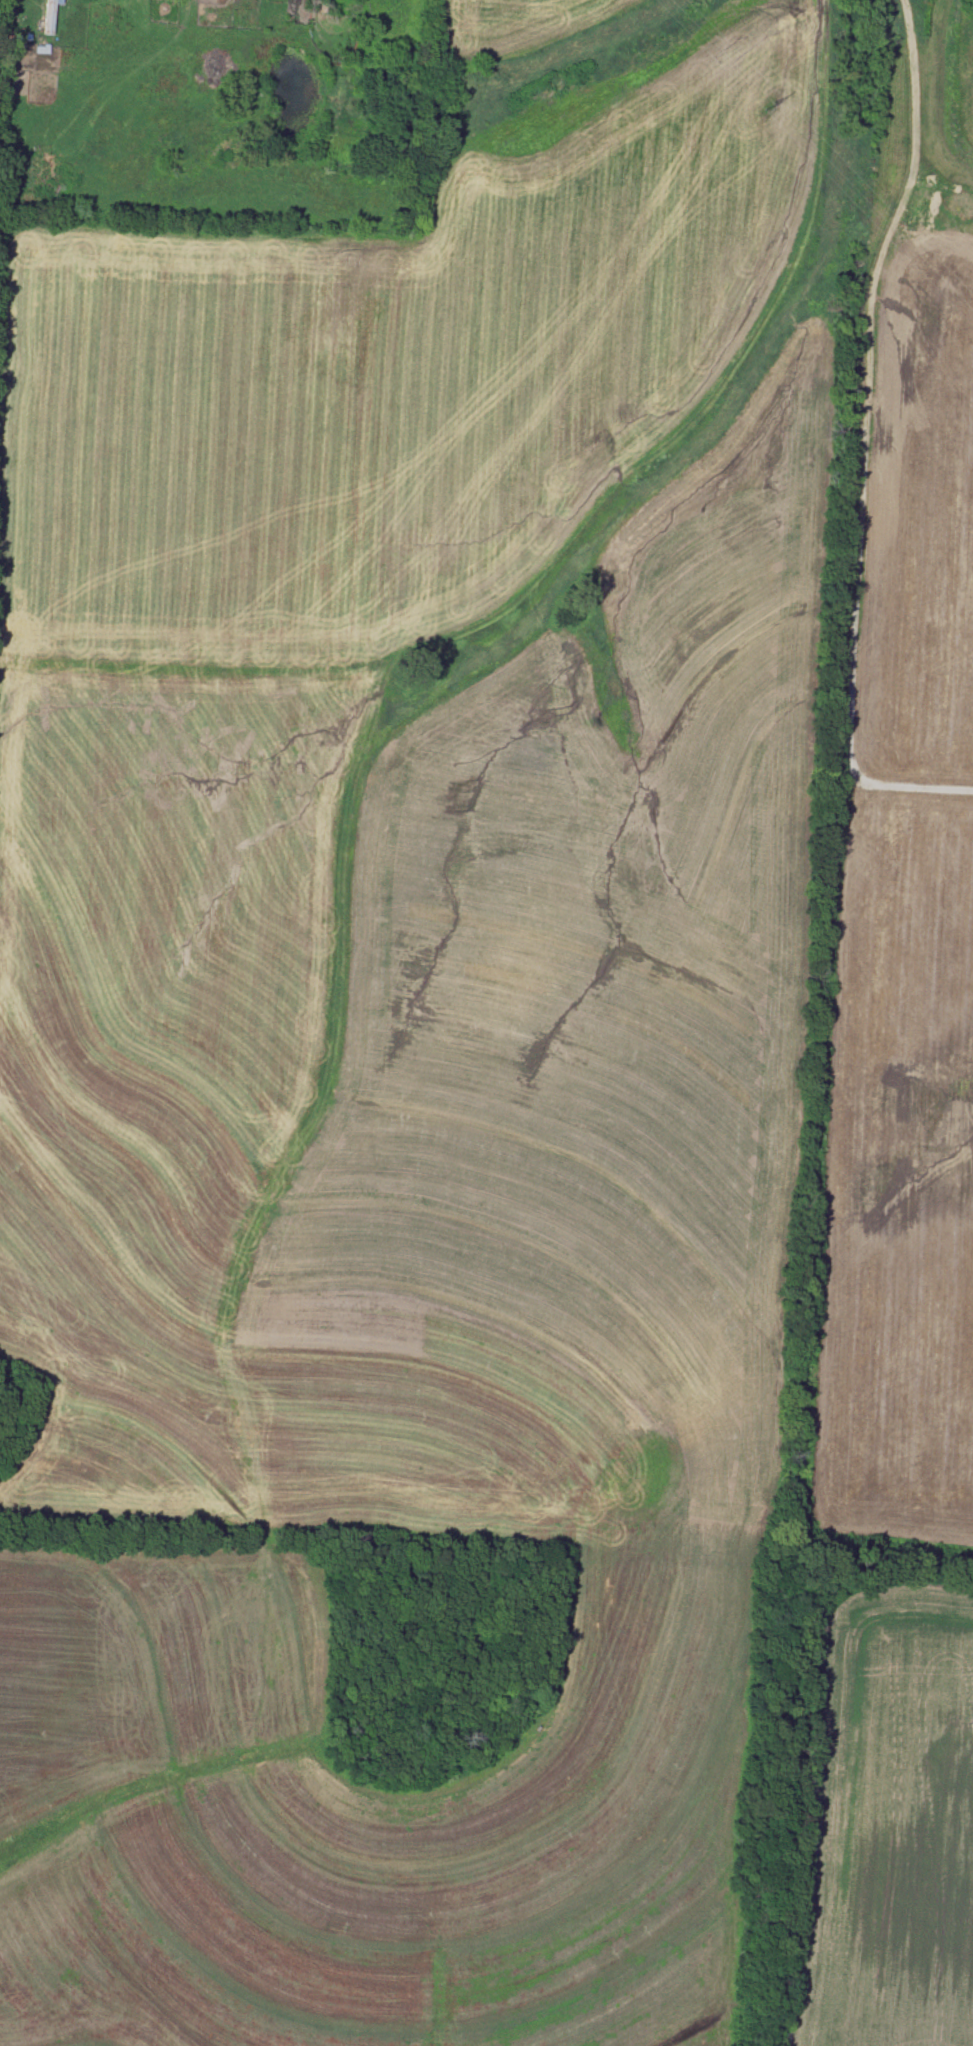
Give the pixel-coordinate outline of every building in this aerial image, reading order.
[(54,34),(55,0),(46,0),(44,34),(54,34)]
